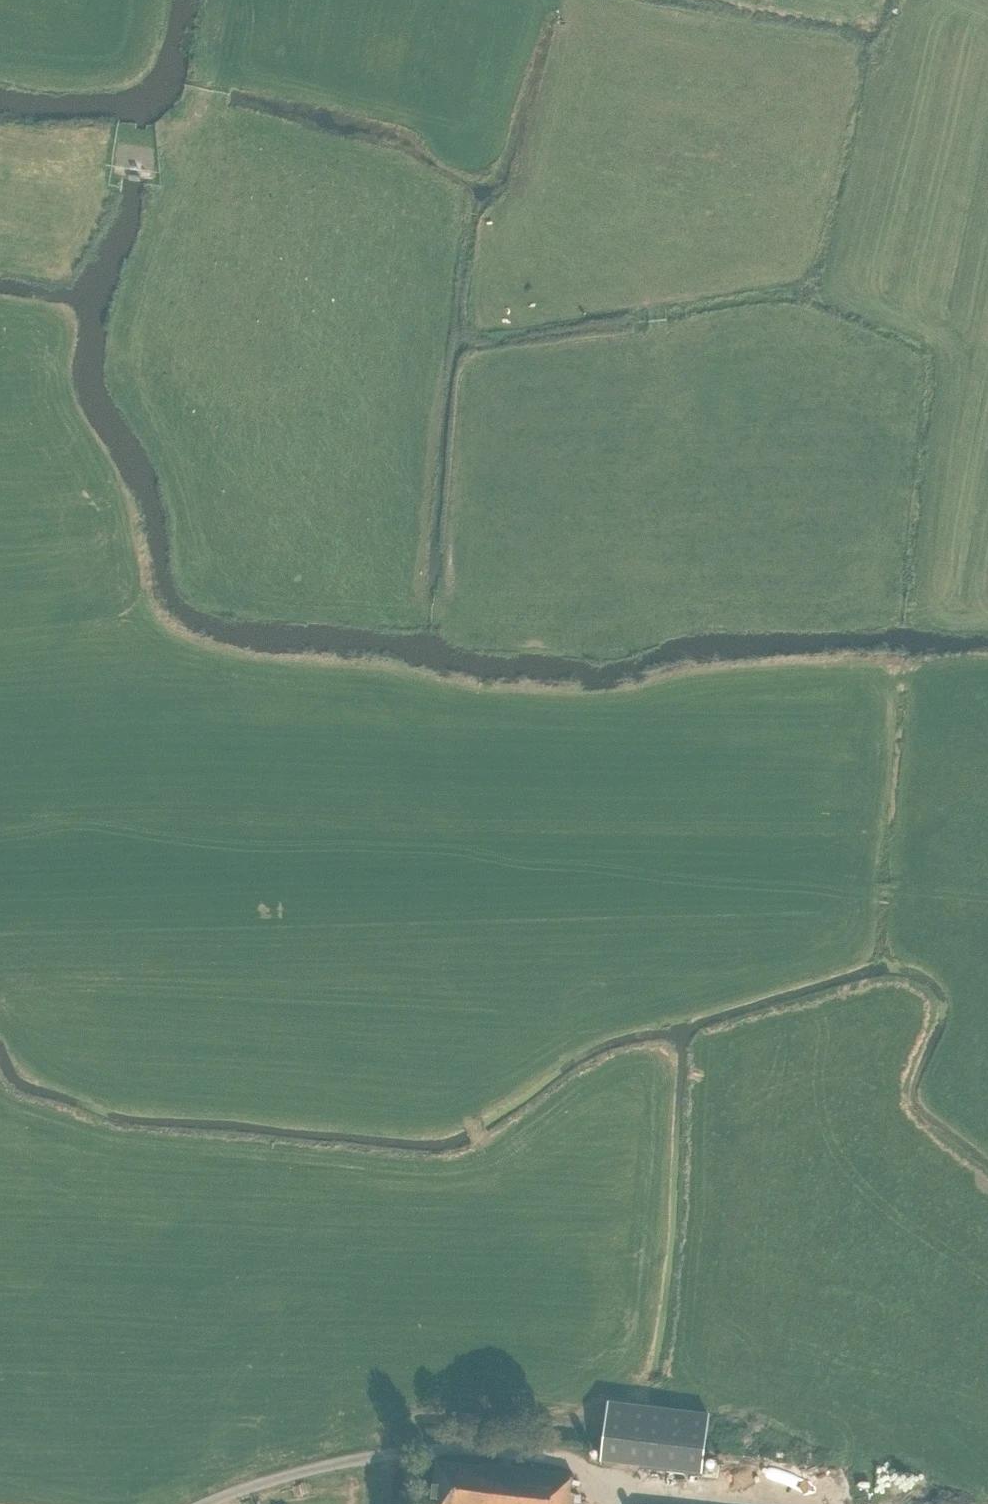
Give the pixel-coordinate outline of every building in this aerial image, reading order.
[(702,1476),(709,1416),(607,1404),(600,1464),(702,1476)] [(573,1496),(569,1496),(571,1475),(480,1465),(480,1469),(436,1464),(431,1503),(572,1503),(573,1496)]
